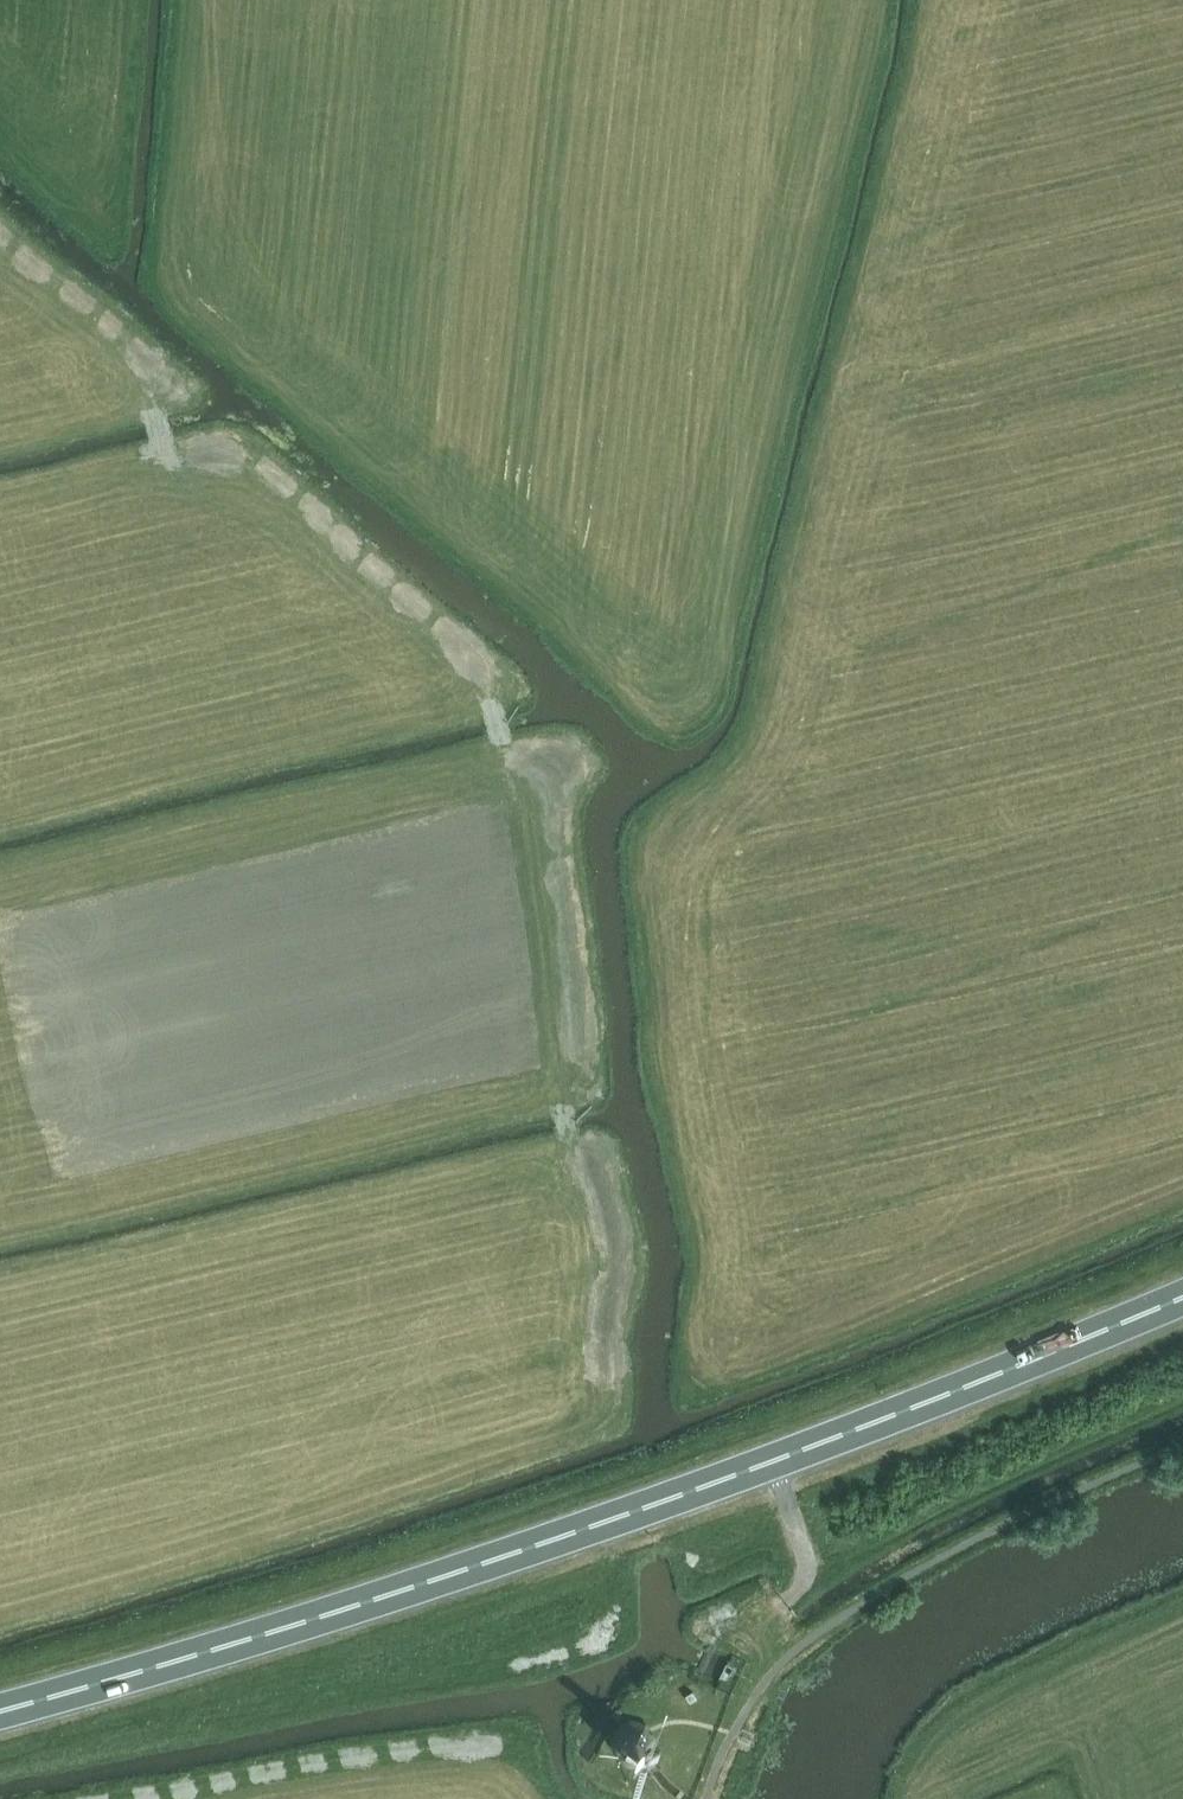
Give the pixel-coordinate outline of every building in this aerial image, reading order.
[(630,1719),(627,1719),(627,1720),(620,1725),(618,1726),(617,1726),(615,1728),(613,1741),(612,1741),(613,1743),(620,1754),(622,1756),(622,1755),(634,1758),(637,1758),(647,1751),(648,1751),(649,1749),(651,1737),(652,1736),(651,1734),(644,1723),(645,1723),(642,1721),(642,1722),(630,1719)]
